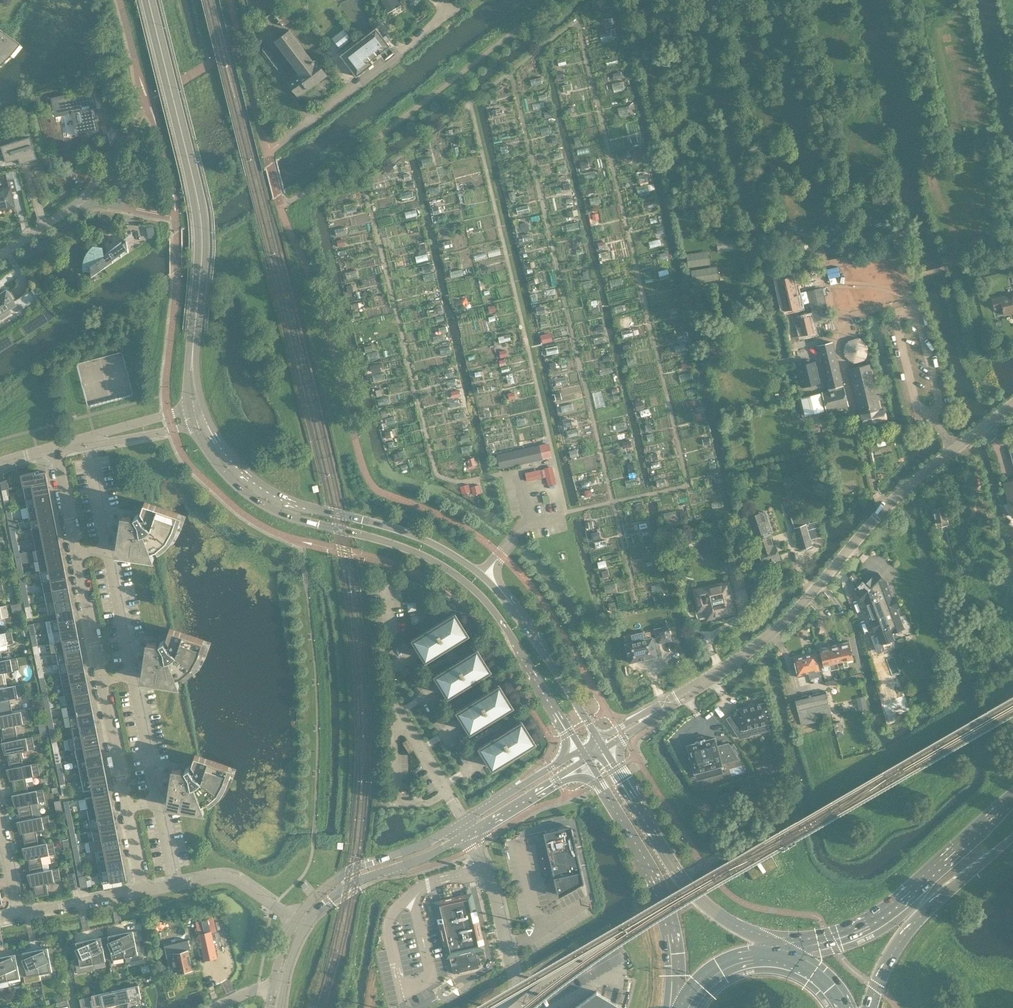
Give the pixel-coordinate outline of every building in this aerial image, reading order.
[(250,13),(270,8),(268,0),(247,0),(250,13)] [(357,43),(371,61),(390,47),(387,42),(390,40),(386,36),(383,38),(376,29),(357,43)] [(9,55),(18,44),(19,43),(8,36),(0,30),(0,64),(9,55)] [(313,61),(289,30),(276,41),(301,73),(287,83),(298,96),(326,75),(316,61),(315,63),(314,61),(313,61)] [(601,33),(603,42),(614,39),(612,30),(601,33)] [(340,48),(348,42),(340,33),(332,39),(340,48)] [(371,61),(357,43),(340,56),(356,77),(373,65),(371,61)] [(328,50),(324,45),(310,56),(313,61),(328,50)] [(268,48),(264,52),(278,71),(282,68),(268,48)] [(107,90),(104,79),(90,83),(92,92),(98,91),(98,93),(107,90)] [(612,83),(615,92),(626,89),(623,80),(612,83)] [(80,113),(84,134),(98,131),(96,120),(98,119),(92,92),(77,95),(77,93),(65,96),(66,103),(53,106),(56,116),(80,111),(80,113)] [(18,163),(35,158),(31,142),(30,142),(28,137),(17,140),(5,144),(0,146),(0,147),(3,157),(4,162),(17,158),(18,163)] [(13,179),(7,180),(9,188),(0,190),(0,209),(13,206),(10,192),(16,191),(13,179)] [(638,186),(639,194),(655,192),(654,183),(638,186)] [(878,195),(872,196),(873,203),(879,201),(880,203),(884,202),(884,200),(890,199),(888,192),(883,193),(882,192),(877,193),(878,195)] [(782,230),(780,221),(771,223),(773,232),(782,230)] [(155,238),(153,227),(147,228),(149,239),(155,238)] [(902,227),(890,229),(892,242),(905,240),(902,227)] [(786,246),(783,235),(769,238),(772,250),(786,246)] [(737,236),(715,239),(717,252),(739,249),(737,236)] [(126,241),(112,251),(103,256),(103,255),(102,247),(90,249),(90,250),(87,254),(85,258),(84,263),(83,268),(83,270),(90,266),(91,277),(92,277),(92,276),(98,272),(99,272),(105,268),(105,267),(112,263),(113,263),(113,262),(121,257),(122,257),(122,256),(128,252),(128,253),(129,253),(127,241),(126,241)] [(711,265),(710,250),(687,253),(688,267),(711,265)] [(789,259),(786,250),(777,252),(779,262),(789,259)] [(668,269),(659,271),(661,278),(670,276),(668,269)] [(713,283),(712,269),(690,272),(692,285),(713,283)] [(793,277),(778,280),(785,310),(800,306),(793,277)] [(14,304),(5,289),(0,293),(0,320),(10,313),(7,309),(14,304)] [(829,317),(822,289),(808,292),(814,320),(829,317)] [(1004,315),(1012,313),(1012,294),(992,300),(994,308),(1002,306),(1004,315)] [(810,317),(799,320),(802,335),(813,332),(813,330),(811,325),(812,325),(811,321),(810,321),(810,319),(810,317)] [(543,342),(553,339),(552,333),(542,335),(543,342)] [(846,359),(864,359),(864,338),(845,338),(846,359)] [(832,342),(818,345),(828,389),(829,388),(829,391),(823,393),(823,394),(827,409),(827,410),(847,405),(843,388),(841,388),(841,386),(842,385),(832,342)] [(796,365),(802,387),(820,383),(815,361),(796,365)] [(849,369),(863,424),(887,419),(885,409),(880,410),(878,400),(884,399),(880,385),(874,386),(869,364),(849,369)] [(820,393),(801,398),(805,415),(824,411),(824,409),(827,409),(823,394),(820,395),(820,393)] [(532,448),(498,455),(500,467),(531,460),(539,458),(551,456),(548,444),(532,448)] [(541,468),(544,478),(551,476),(554,475),(552,466),(549,466),(541,468)] [(36,472),(35,471),(31,472),(27,473),(21,474),(23,486),(46,481),(46,482),(48,482),(46,472),(39,473),(39,471),(36,472)] [(9,489),(7,479),(1,482),(2,490),(7,489),(9,489)] [(46,481),(23,486),(25,496),(48,492),(48,493),(49,492),(50,492),(48,482),(46,482),(46,481)] [(1000,484),(1000,485),(1004,484),(1010,509),(1009,511),(1012,515),(1012,517),(1012,516),(1012,481),(1000,484)] [(469,483),(461,485),(463,493),(471,491),(469,483)] [(48,492),(25,496),(27,507),(50,503),(51,503),(51,502),(52,502),(50,492),(49,492),(48,493),(48,492)] [(50,503),(27,507),(30,518),(52,513),(52,514),(53,514),(53,513),(54,513),(52,502),(51,502),(51,503),(50,503)] [(176,532),(178,528),(174,527),(178,514),(145,502),(142,510),(143,512),(140,514),(139,513),(135,516),(135,517),(132,519),(131,517),(123,515),(117,548),(131,551),(131,555),(146,557),(145,553),(157,548),(167,539),(170,542),(173,538),(176,532)] [(947,520),(944,506),(932,509),(937,527),(948,524),(947,520)] [(764,512),(748,517),(754,536),(755,536),(756,538),(755,539),(763,565),(780,559),(775,545),(773,546),(769,534),(768,531),(770,530),(764,512)] [(52,513),(30,518),(32,528),(54,524),(55,524),(56,523),(54,513),(53,513),(53,514),(52,514),(52,513)] [(800,549),(812,545),(810,540),(822,536),(817,521),(809,523),(806,513),(791,517),(800,549)] [(54,524),(32,528),(34,539),(56,534),(56,535),(57,535),(57,534),(58,534),(56,523),(55,524),(54,524)] [(56,534),(34,539),(36,550),(59,545),(59,546),(60,546),(59,545),(61,545),(58,534),(57,534),(57,535),(56,535),(56,534)] [(973,568),(966,543),(959,545),(965,570),(973,568)] [(59,545),(36,550),(38,560),(61,556),(61,557),(62,556),(63,555),(61,545),(59,545),(60,546),(59,546),(59,545)] [(61,556),(38,560),(40,571),(63,566),(63,567),(64,567),(64,566),(65,566),(63,555),(62,556),(61,557),(61,556)] [(63,566),(40,571),(42,581),(65,577),(65,578),(66,577),(67,577),(65,566),(64,566),(64,567),(63,567),(63,566)] [(877,572),(867,582),(876,592),(891,633),(892,633),(904,628),(896,609),(898,608),(894,596),(892,596),(886,582),(877,572)] [(743,574),(731,577),(734,589),(746,587),(743,574)] [(65,577),(42,581),(44,592),(67,588),(68,588),(68,587),(69,587),(67,577),(66,577),(65,578),(65,577)] [(735,613),(728,582),(694,590),(698,610),(705,609),(707,619),(735,613)] [(876,592),(867,582),(856,593),(866,602),(872,619),(870,620),(875,632),(877,632),(881,644),(894,639),(892,633),(891,633),(876,592)] [(67,588),(44,592),(46,603),(69,598),(69,599),(70,599),(70,598),(71,598),(69,587),(68,587),(68,588),(67,588)] [(73,610),(71,598),(70,598),(70,599),(69,599),(69,598),(46,603),(49,614),(57,613),(73,610)] [(9,617),(6,605),(0,606),(0,618),(9,617)] [(77,627),(73,610),(57,613),(58,619),(46,621),(46,622),(48,632),(77,627)] [(414,640),(426,659),(467,634),(455,615),(414,640)] [(77,627),(48,632),(50,642),(50,643),(54,642),(79,637),(77,627)] [(626,662),(653,656),(650,643),(654,642),(655,644),(668,641),(665,627),(651,630),(653,638),(649,639),(649,637),(641,639),(639,632),(629,635),(630,642),(622,643),(626,662)] [(201,659),(203,655),(199,653),(204,640),(170,629),(167,637),(168,639),(165,641),(165,640),(160,643),(158,645),(156,643),(148,642),(143,675),(156,677),(156,681),(171,684),(170,679),(182,674),(192,666),(195,668),(198,665),(201,659)] [(14,643),(12,631),(0,634),(0,646),(14,643)] [(79,637),(54,642),(56,653),(81,648),(79,637)] [(844,643),(839,644),(843,660),(844,666),(848,666),(847,659),(853,658),(849,642),(848,642),(847,641),(844,642),(844,643)] [(834,645),(829,647),(834,669),(838,668),(837,662),(843,660),(839,644),(838,645),(838,644),(834,645)] [(831,670),(834,669),(829,647),(825,648),(824,647),(820,648),(821,649),(819,649),(823,665),(829,664),(831,670)] [(81,648),(56,653),(58,663),(83,658),(81,648)] [(489,670),(477,651),(437,676),(448,695),(489,670)] [(815,653),(804,656),(809,675),(816,673),(816,676),(820,675),(815,653)] [(809,675),(804,656),(793,659),(798,677),(803,676),(803,674),(808,673),(808,675),(809,675)] [(2,660),(0,661),(0,688),(7,687),(5,672),(19,669),(17,658),(2,660)] [(83,658),(58,663),(60,674),(85,669),(83,658)] [(85,669),(60,674),(63,685),(87,680),(85,669)] [(861,673),(845,677),(846,682),(862,678),(861,673)] [(826,686),(840,683),(838,678),(825,682),(826,686)] [(87,680),(63,685),(65,695),(89,690),(87,680)] [(0,688),(0,716),(13,713),(10,698),(24,696),(22,684),(7,687),(0,688)] [(459,712),(471,731),(511,706),(499,687),(459,712)] [(89,690),(65,695),(67,706),(91,701),(89,690)] [(826,691),(813,694),(816,707),(829,704),(826,691)] [(929,692),(918,696),(920,703),(931,699),(929,692)] [(832,717),(829,704),(816,707),(813,694),(795,698),(801,725),(832,717)] [(858,696),(858,709),(867,709),(867,696),(858,696)] [(905,697),(883,705),(890,724),(895,722),(893,716),(910,710),(905,697)] [(91,701),(67,706),(69,717),(94,712),(91,701)] [(757,726),(768,724),(770,723),(771,723),(771,722),(766,703),(766,702),(765,702),(738,709),(737,709),(737,710),(739,715),(734,716),(733,715),(727,719),(740,738),(749,736),(749,735),(759,733),(757,726)] [(13,713),(0,716),(0,728),(2,727),(5,742),(18,739),(15,725),(30,722),(27,710),(13,713)] [(94,712),(69,717),(71,727),(96,722),(94,712)] [(96,722),(71,727),(73,738),(98,733),(96,722)] [(533,742),(522,723),(481,748),(493,767),(533,742)] [(98,733),(73,738),(75,748),(100,744),(98,733)] [(18,739),(5,742),(1,743),(5,754),(7,754),(10,768),(23,766),(20,751),(35,748),(32,736),(18,739)] [(705,770),(707,777),(707,778),(722,773),(723,773),(721,766),(722,765),(722,764),(739,759),(728,743),(717,746),(715,738),(705,740),(704,739),(696,741),(697,743),(687,745),(694,773),(695,773),(705,770)] [(100,744),(75,748),(77,759),(102,754),(100,744)] [(102,754),(77,759),(79,770),(104,765),(102,754)] [(226,785),(228,781),(224,780),(229,767),(195,755),(192,763),(193,765),(190,767),(190,766),(185,769),(186,770),(183,772),(181,770),(173,769),(168,802),(181,804),(181,808),(196,810),(195,806),(208,801),(217,793),(220,795),(223,791),(226,785)] [(23,766),(10,768),(7,769),(10,780),(12,780),(15,794),(28,792),(25,777),(40,774),(38,763),(23,766)] [(756,767),(758,774),(769,770),(767,763),(762,765),(762,766),(756,767)] [(104,765),(79,770),(82,780),(106,775),(104,765)] [(110,793),(106,775),(82,780),(84,791),(92,790),(93,796),(110,793)] [(28,792),(15,794),(12,795),(16,807),(18,806),(20,821),(33,818),(31,804),(45,801),(43,789),(28,792)] [(112,804),(110,793),(93,796),(85,797),(87,809),(110,804),(111,804),(112,804)] [(110,804),(87,809),(89,820),(112,815),(112,814),(113,814),(113,815),(114,815),(112,804),(111,804),(110,804)] [(112,815),(89,820),(91,830),(114,826),(114,825),(115,825),(116,825),(114,815),(113,815),(113,814),(112,814),(112,815)] [(48,815),(33,818),(20,821),(17,821),(21,833),(23,833),(26,847),(39,844),(36,830),(50,827),(48,815)] [(114,826),(91,830),(94,841),(116,836),(117,835),(117,836),(118,836),(116,825),(115,825),(114,825),(114,826)] [(578,854),(577,849),(576,849),(571,827),(544,834),(558,895),(584,881),(578,854)] [(116,836),(94,841),(96,851),(118,847),(118,846),(119,846),(119,847),(120,846),(118,836),(117,836),(117,835),(116,836)] [(53,842),(39,844),(26,847),(22,848),(26,859),(28,859),(31,873),(44,871),(41,856),(56,853),(53,842)] [(118,847),(96,851),(98,862),(120,857),(121,857),(122,857),(120,846),(119,847),(119,846),(118,846),(118,847)] [(120,857),(98,862),(100,872),(123,868),(122,867),(123,867),(123,868),(124,868),(122,857),(121,857),(120,857)] [(123,868),(100,872),(102,884),(127,879),(124,868),(123,868),(123,867),(122,867),(123,868)] [(44,871),(31,873),(27,874),(31,885),(33,885),(35,897),(49,894),(46,882),(61,880),(58,868),(44,871)] [(75,873),(68,874),(71,890),(78,888),(75,873)] [(86,875),(79,877),(81,888),(88,886),(86,875)] [(473,912),(471,903),(474,902),(472,896),(470,897),(469,896),(466,897),(465,895),(455,897),(451,898),(440,901),(441,903),(437,904),(435,905),(436,911),(439,910),(441,918),(438,919),(439,923),(442,923),(453,973),(479,968),(474,948),(481,947),(481,944),(482,944),(481,940),(480,940),(475,921),(477,921),(475,911),(473,912)] [(204,960),(216,957),(211,932),(216,930),(213,918),(196,922),(199,934),(204,960)] [(137,931),(131,932),(127,933),(127,932),(121,933),(125,957),(142,954),(137,931)] [(114,936),(111,936),(105,937),(109,960),(125,957),(121,933),(114,935),(114,936)] [(105,937),(99,939),(95,940),(95,938),(88,940),(93,963),(109,960),(105,937)] [(77,966),(93,963),(88,940),(82,941),(82,942),(72,943),(77,966)] [(186,971),(192,969),(188,950),(187,950),(186,946),(174,949),(174,953),(178,972),(180,972),(181,973),(185,972),(186,971)] [(52,947),(46,949),(42,950),(42,949),(35,950),(40,974),(56,970),(52,947)] [(29,953),(25,953),(19,954),(24,977),(40,974),(35,950),(29,951),(29,953)] [(19,954),(14,955),(10,957),(9,955),(3,957),(8,980),(24,977),(19,954)] [(8,980),(3,957),(0,957),(0,988),(9,986),(8,980)] [(115,990),(118,1003),(125,1001),(124,1001),(128,1001),(128,1007),(133,1007),(141,1004),(138,999),(141,998),(139,985),(115,990)] [(79,999),(81,1007),(94,1007),(100,1007),(109,1007),(108,1005),(111,1004),(118,1003),(115,990),(92,995),(92,996),(79,999)] [(596,992),(597,992),(597,991),(575,1007),(623,1007),(596,992)]
